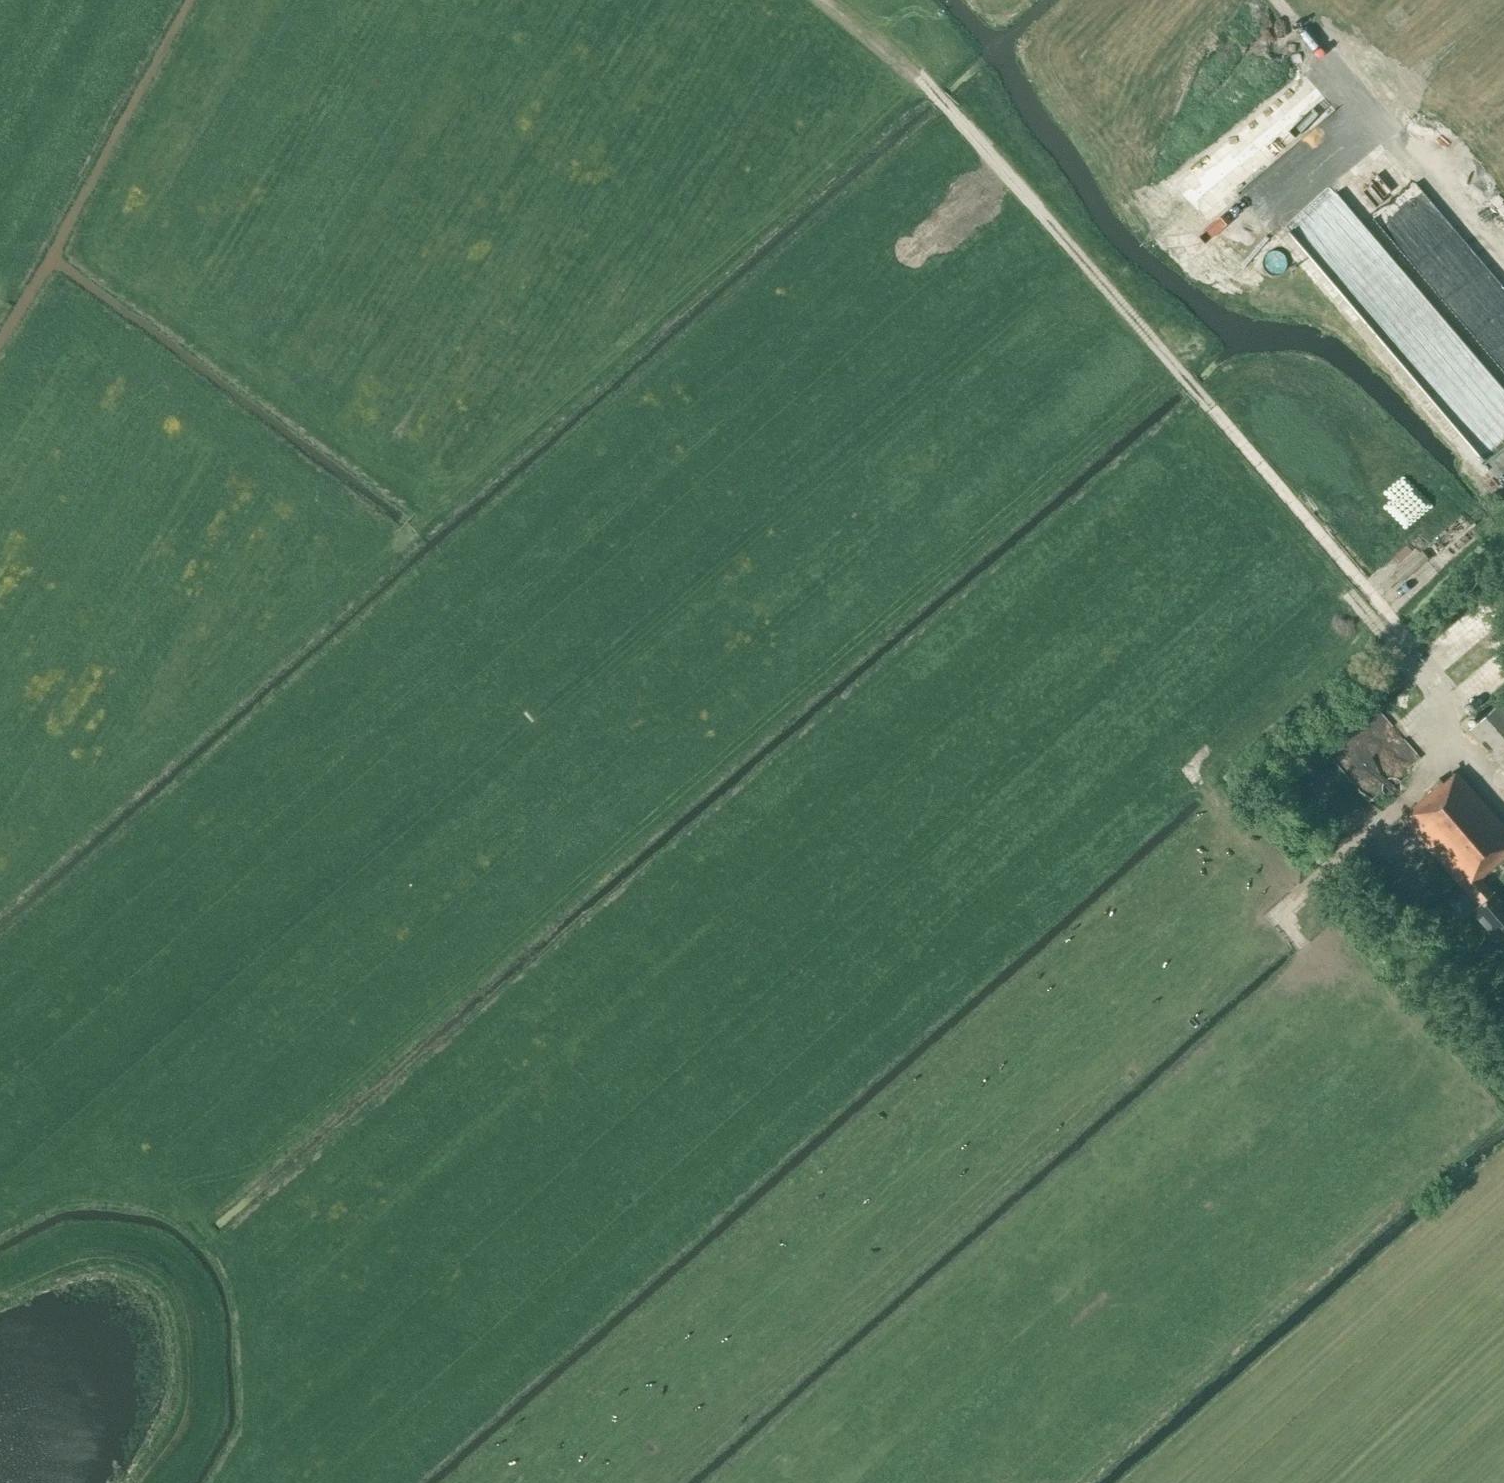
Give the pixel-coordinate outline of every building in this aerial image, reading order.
[(1348,278),(1351,282),(1386,262),(1373,239),(1333,261),(1344,280),(1348,278)] [(1503,359),(1503,320),(1425,391),(1444,412),(1503,359)] [(1386,342),(1404,371),(1421,361),(1404,332),(1386,342)] [(1503,772),(1503,709),(1499,704),(1468,731),(1503,772)] [(1455,773),(1442,785),(1440,783),(1400,818),(1477,907),(1471,913),(1497,943),(1503,936),(1503,907),(1492,893),(1491,894),(1479,880),(1503,858),(1503,829),(1455,773)]
